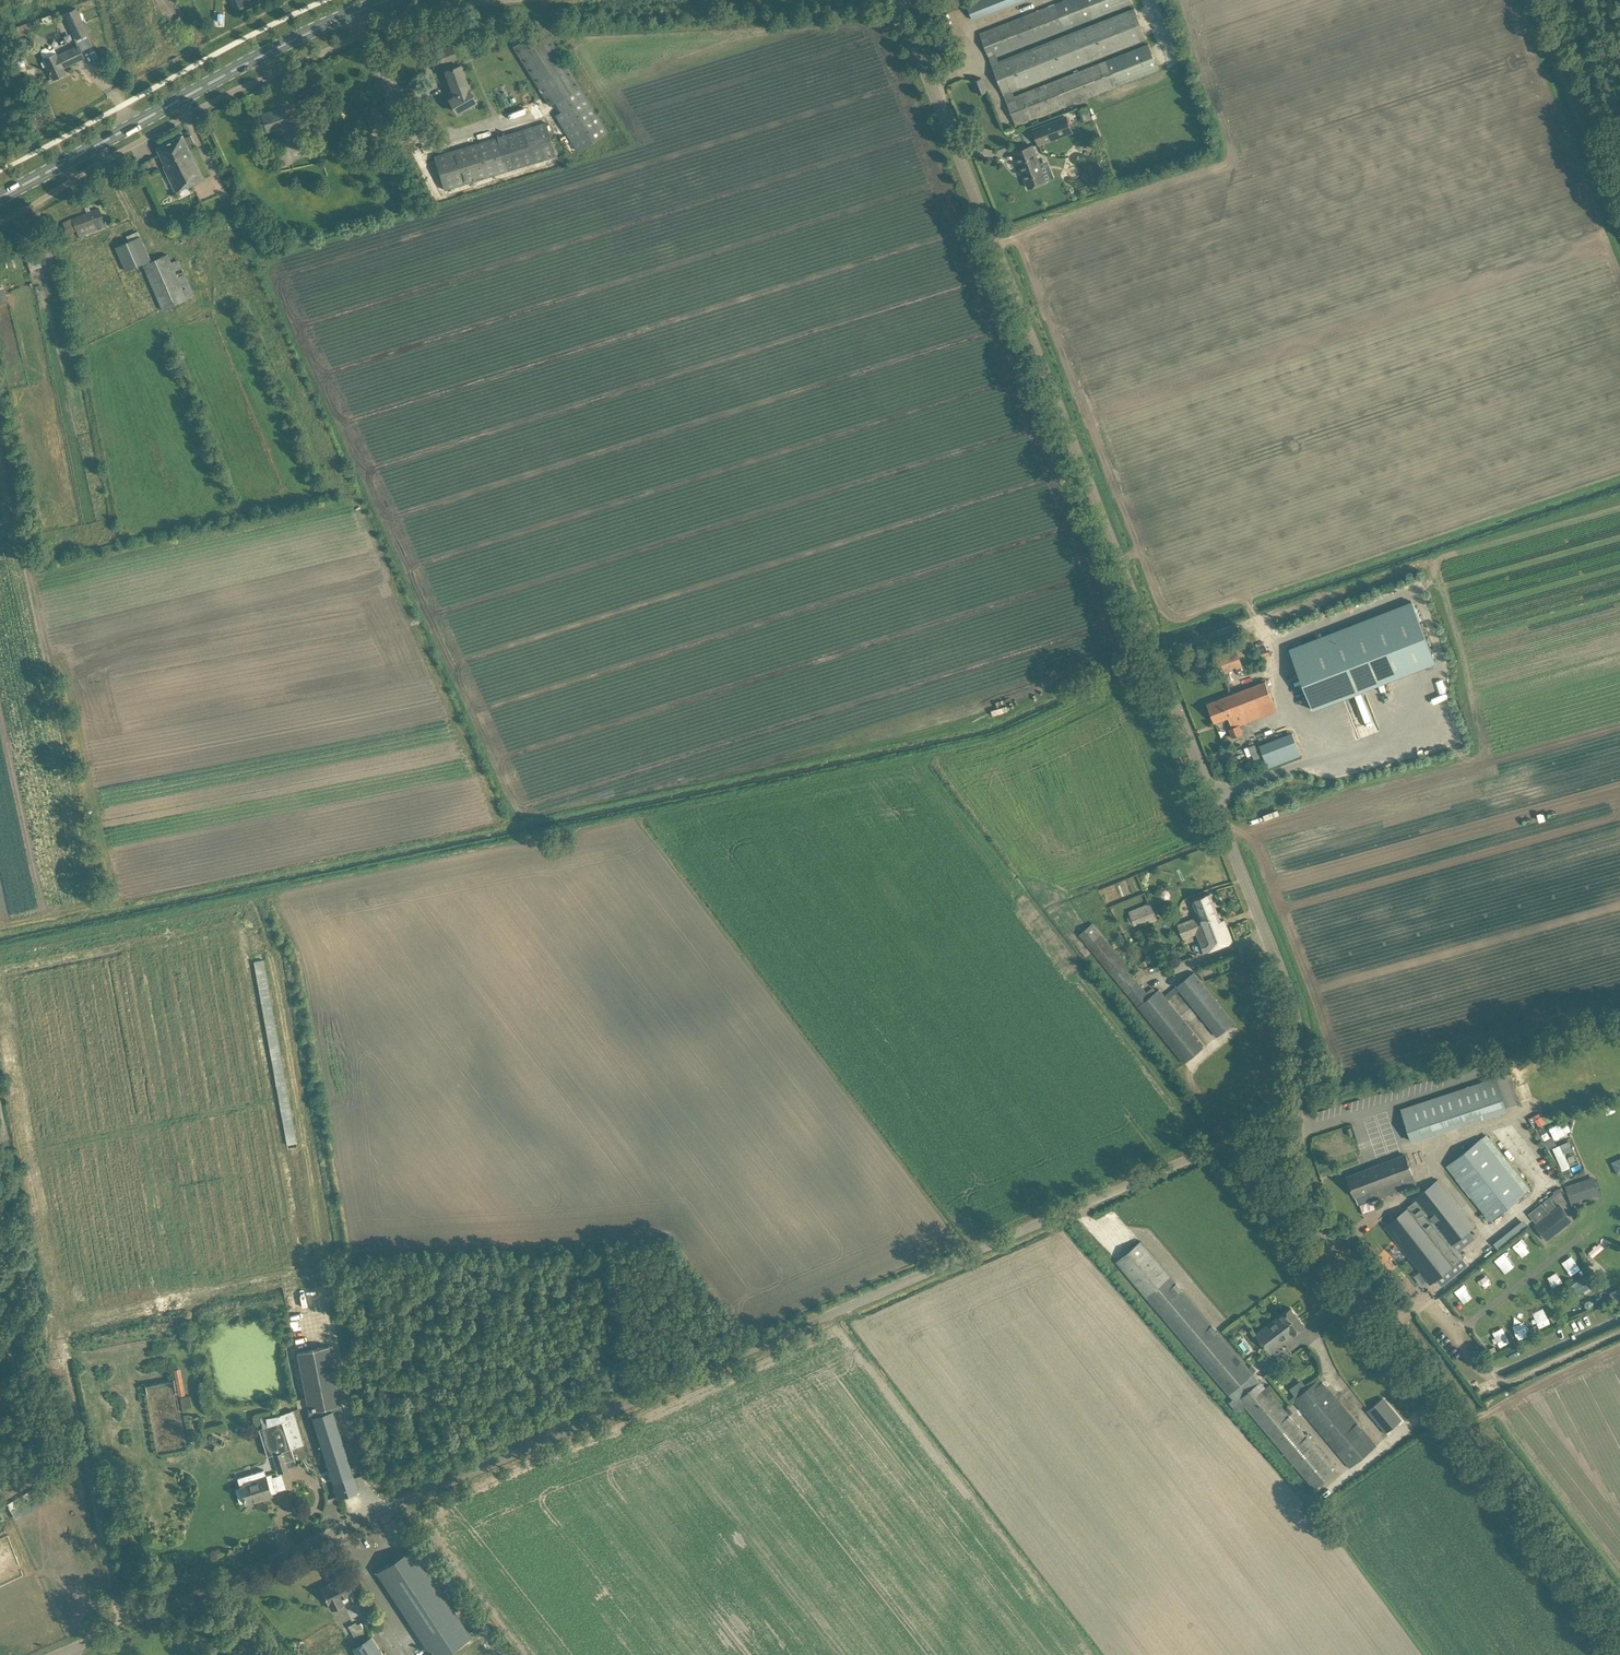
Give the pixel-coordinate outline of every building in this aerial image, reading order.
[(237,14),(265,0),(231,0),(237,14)] [(973,19),(1023,0),(981,0),(968,5),(973,19)] [(990,58),(995,70),(1001,87),(1016,124),(1026,120),(1118,85),(1158,69),(1148,45),(1108,60),(1016,96),(1014,97),(1012,91),(1147,39),(1134,8),(999,61),(997,56),(1132,3),(1131,0),(1067,0),(1062,2),(981,33),(990,58)] [(90,33),(76,7),(62,14),(76,40),(90,33)] [(15,27),(21,42),(32,37),(26,22),(15,27)] [(514,45),(520,55),(565,128),(557,133),(568,152),(576,147),(579,151),(609,132),(549,35),(543,26),(514,45)] [(42,49),(41,52),(44,58),(49,68),(53,78),(65,73),(61,65),(74,59),(75,61),(84,57),(79,47),(78,45),(57,55),(56,53),(54,48),(49,50),(49,49),(45,47),(42,49)] [(438,52),(442,63),(456,58),(452,46),(438,52)] [(446,70),(450,81),(455,96),(450,99),(457,112),(476,101),(469,88),(464,75),(461,65),(446,70)] [(974,81),(979,94),(987,91),(982,78),(974,81)] [(262,115),(268,131),(290,123),(284,107),(262,115)] [(1079,113),(1083,122),(1093,118),(1089,109),(1079,113)] [(1072,131),(1067,117),(1034,129),(1039,144),(1072,131)] [(558,166),(556,157),(546,122),(492,137),(493,138),(434,155),(447,197),(542,169),(543,170),(558,166)] [(157,148),(162,158),(165,164),(163,165),(176,191),(185,187),(185,188),(204,179),(193,155),(188,145),(194,142),(191,135),(185,138),(183,135),(157,148)] [(1033,145),(1026,148),(1015,152),(1029,188),(1039,184),(1046,181),(1033,145)] [(100,208),(73,218),(77,230),(80,236),(106,226),(100,208)] [(116,246),(127,270),(151,260),(140,236),(116,246)] [(144,265),(163,309),(188,298),(168,254),(144,265)] [(1313,709),(1343,698),(1365,689),(1436,662),(1416,611),(1335,643),(1331,632),(1289,648),(1313,709)] [(1217,656),(1223,673),(1229,670),(1228,667),(1235,664),(1236,668),(1243,665),(1236,649),(1217,656)] [(1236,680),(1230,682),(1233,688),(1239,686),(1236,680)] [(1266,681),(1218,699),(1208,703),(1215,722),(1228,717),(1232,727),(1229,728),(1233,737),(1243,734),(1240,725),(1277,710),(1266,681)] [(1260,745),(1269,767),(1301,755),(1293,732),(1260,745)] [(1184,939),(1190,936),(1197,934),(1204,952),(1232,941),(1227,927),(1225,928),(1211,893),(1200,897),(1192,900),(1199,916),(1178,925),(1184,939)] [(1130,911),(1129,911),(1134,922),(1135,924),(1139,922),(1147,918),(1148,920),(1156,917),(1150,903),(1134,909),(1130,911)] [(1080,934),(1126,991),(1138,981),(1092,924),(1080,934)] [(137,958),(146,957),(145,947),(137,948),(137,958)] [(1,966),(23,962),(21,950),(0,954),(0,960),(1,966)] [(1176,985),(1164,995),(1160,989),(1151,997),(1138,981),(1126,991),(1185,1063),(1206,1046),(1188,1024),(1184,1019),(1168,999),(1179,989),(1218,1036),(1235,1022),(1194,972),(1177,986),(1176,985)] [(1248,1003),(1242,1008),(1246,1013),(1252,1008),(1248,1003)] [(1402,1108),(1412,1140),(1506,1109),(1496,1077),(1402,1108)] [(1541,1116),(1535,1119),(1538,1124),(1544,1120),(1541,1116)] [(1549,1126),(1554,1138),(1570,1131),(1564,1119),(1549,1126)] [(1448,1165),(1491,1220),(1525,1192),(1482,1138),(1448,1165)] [(1553,1139),(1545,1144),(1549,1149),(1557,1144),(1553,1139)] [(1569,1140),(1560,1144),(1564,1152),(1572,1148),(1569,1140)] [(1405,1154),(1358,1172),(1348,1176),(1355,1196),(1356,1195),(1359,1203),(1373,1198),(1373,1199),(1416,1183),(1405,1154)] [(1570,1169),(1564,1171),(1567,1177),(1573,1175),(1570,1169)] [(1594,1176),(1573,1183),(1566,1186),(1572,1204),(1601,1193),(1594,1176)] [(1412,1199),(1415,1202),(1385,1225),(1431,1284),(1460,1260),(1450,1247),(1476,1225),(1439,1179),(1412,1199)] [(1563,1190),(1543,1205),(1549,1214),(1558,1207),(1554,1201),(1565,1192),(1563,1190)] [(1535,1225),(1547,1241),(1573,1219),(1561,1204),(1558,1207),(1549,1214),(1535,1225)] [(1521,1237),(1512,1244),(1522,1257),(1531,1249),(1521,1237)] [(1116,1262),(1146,1296),(1233,1399),(1230,1402),(1237,1411),(1244,1406),(1315,1489),(1337,1470),(1270,1392),(1266,1387),(1254,1373),(1257,1370),(1252,1364),(1249,1367),(1141,1240),(1116,1262)] [(1404,1254),(1394,1244),(1388,1251),(1398,1260),(1404,1254)] [(1564,1265),(1570,1275),(1581,1269),(1574,1259),(1564,1265)] [(1558,1272),(1546,1276),(1550,1287),(1562,1283),(1558,1272)] [(1573,1292),(1577,1290),(1579,1294),(1595,1283),(1588,1273),(1569,1286),(1573,1292)] [(1406,1277),(1397,1284),(1403,1292),(1412,1285),(1406,1277)] [(285,1282),(285,1291),(303,1290),(302,1280),(285,1282)] [(1618,1303),(1619,1302),(1619,1287),(1612,1291),(1618,1303)] [(1600,1297),(1593,1300),(1596,1307),(1604,1304),(1600,1297)] [(1291,1307),(1283,1314),(1256,1334),(1270,1351),(1304,1325),(1291,1307)] [(1540,1327),(1550,1322),(1543,1307),(1533,1312),(1540,1327)] [(1555,1313),(1550,1316),(1553,1321),(1558,1319),(1555,1313)] [(52,1335),(52,1318),(42,1318),(42,1335),(52,1335)] [(330,1345),(297,1351),(295,1341),(285,1343),(298,1407),(308,1405),(310,1417),(312,1417),(338,1498),(359,1491),(333,1410),(342,1409),(330,1345)] [(186,1394),(181,1367),(173,1369),(178,1396),(186,1394)] [(1294,1400),(1338,1453),(1351,1468),(1377,1446),(1364,1431),(1320,1378),(1294,1400)] [(1367,1410),(1386,1433),(1402,1420),(1383,1396),(1367,1410)] [(293,1409),(283,1413),(279,1414),(261,1417),(262,1428),(259,1428),(267,1456),(273,1454),(278,1473),(289,1469),(288,1467),(297,1465),(291,1448),(304,1444),(293,1409)] [(245,1502),(246,1504),(272,1495),(272,1493),(277,1491),(271,1473),(266,1475),(264,1469),(238,1478),(241,1487),(236,1489),(240,1503),(245,1502)] [(383,1581),(431,1654),(442,1654),(471,1636),(413,1548),(377,1572),(383,1581)] [(322,1588),(326,1598),(329,1603),(332,1608),(343,1603),(341,1597),(346,1594),(351,1603),(357,1600),(345,1576),(341,1578),(340,1576),(332,1579),(333,1582),(322,1588)] [(359,1604),(367,1620),(375,1616),(367,1600),(359,1604)] [(344,1627),(351,1641),(369,1632),(363,1620),(357,1624),(356,1621),(344,1627)] [(372,1634),(352,1647),(340,1628),(301,1654),(385,1654),(372,1634)] [(294,1654),(301,1654),(304,1652),(306,1641),(296,1639),(294,1654)] [(474,1644),(464,1651),(463,1651),(458,1654),(482,1654),(474,1644)]
